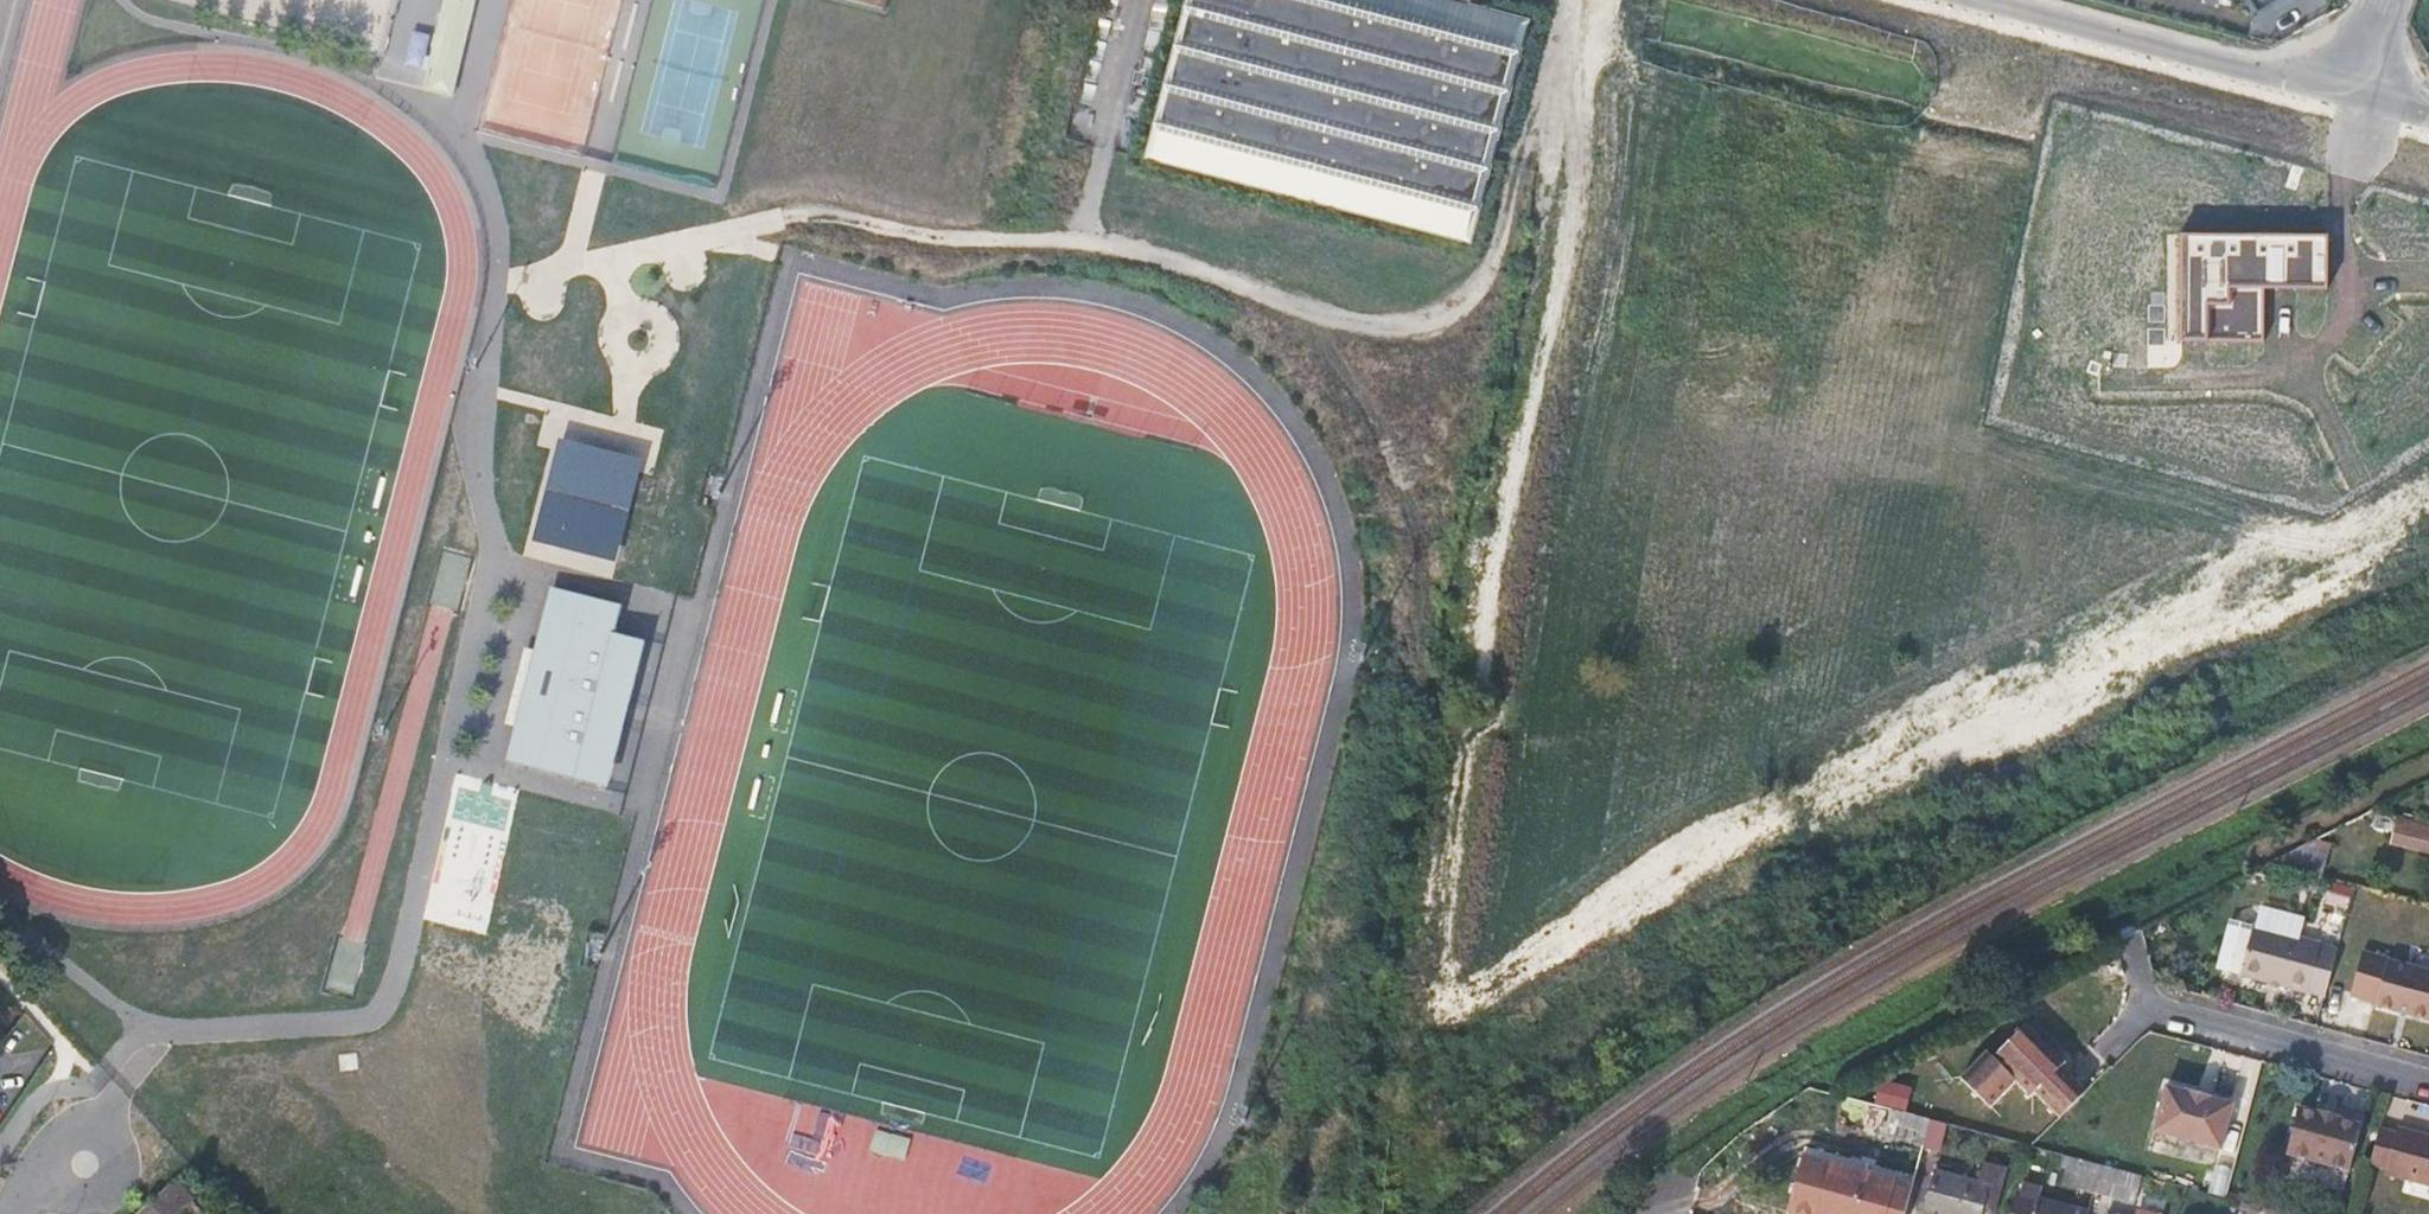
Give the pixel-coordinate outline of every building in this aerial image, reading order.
[(426,91),(454,98),(477,0),(447,0),(426,91)] [(1147,158),(1468,241),(1526,22),(1467,6),(1469,0),(1188,0),(1147,158)] [(2255,14),(2278,0),(2247,0),(2255,14)] [(2327,237),(2177,235),(2176,341),(2263,342),(2264,288),(2326,289),(2327,237)] [(559,439),(535,537),(616,557),(640,459),(559,439)] [(621,605),(552,587),(536,651),(524,648),(505,723),(517,726),(508,761),(606,785),(643,641),(614,634),(621,605)] [(2405,821),(2399,845),(2428,853),(2428,827),(2405,821)] [(2289,852),(2266,865),(2324,879),(2328,862),(2289,852)] [(2328,902),(2347,905),(2350,886),(2331,883),(2328,902)] [(2241,977),(2325,999),(2337,952),(2253,930),(2241,977)] [(2359,1000),(2378,1005),(2378,1010),(2428,1023),(2428,974),(2370,958),(2359,1000)] [(2064,1121),(2088,1095),(2063,1071),(2065,1066),(2026,1029),(1995,1062),(2035,1098),(2037,1097),(2064,1121)] [(1908,1107),(1910,1084),(1878,1081),(1875,1104),(1908,1107)] [(2188,1095),(2166,1089),(2156,1133),(2221,1150),(2233,1106),(2212,1102),(2211,1098),(2190,1092),(2188,1095)] [(1915,1127),(1911,1144),(1925,1148),(1932,1122),(1887,1110),(1886,1119),(1915,1127)] [(2297,1113),(2285,1155),(2347,1172),(2359,1129),(2338,1122),(2339,1119),(2319,1114),(2316,1118),(2297,1113)] [(1932,1122),(1925,1148),(1940,1152),(1947,1126),(1932,1122)] [(877,1147),(905,1160),(913,1143),(886,1130),(877,1147)] [(2378,1131),(2368,1167),(2387,1171),(2387,1177),(2428,1188),(2428,1139),(2399,1131),(2396,1135),(2378,1131)] [(1915,1186),(1804,1155),(1788,1212),(1795,1213),(1907,1213),(1915,1186)] [(2101,1168),(2087,1164),(2069,1159),(2066,1171),(2082,1176),(2079,1190),(2094,1194),(2101,1168)] [(2010,1170),(1986,1163),(1980,1184),(1937,1173),(1927,1213),(1931,1213),(1998,1213),(2010,1170)] [(2151,1181),(2101,1168),(2094,1194),(2135,1204),(2139,1189),(2149,1191),(2151,1181)] [(175,1177),(135,1213),(176,1213),(194,1198),(175,1177)] [(2089,1213),(2041,1200),(2044,1188),(2025,1183),(2022,1195),(2019,1194),(2014,1213),(2089,1213)] [(2244,1206),(2242,1213),(2271,1213),(2272,1213),(2244,1206)]
